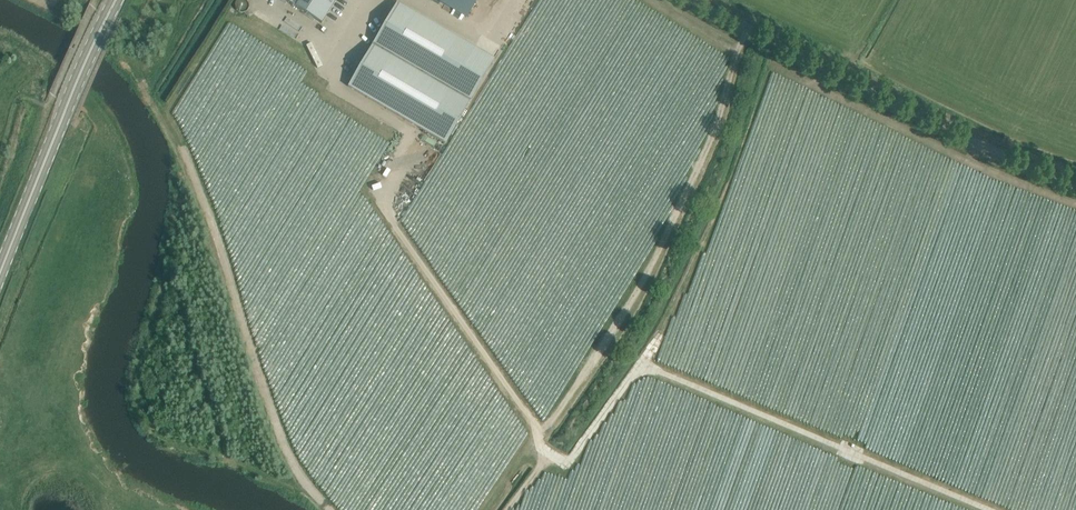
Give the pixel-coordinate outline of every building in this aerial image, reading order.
[(313,18),(325,0),(284,0),(313,18)] [(467,17),(477,0),(438,0),(467,17)] [(451,89),(475,47),(397,2),(348,86),(446,143),(470,101),(451,89)]
